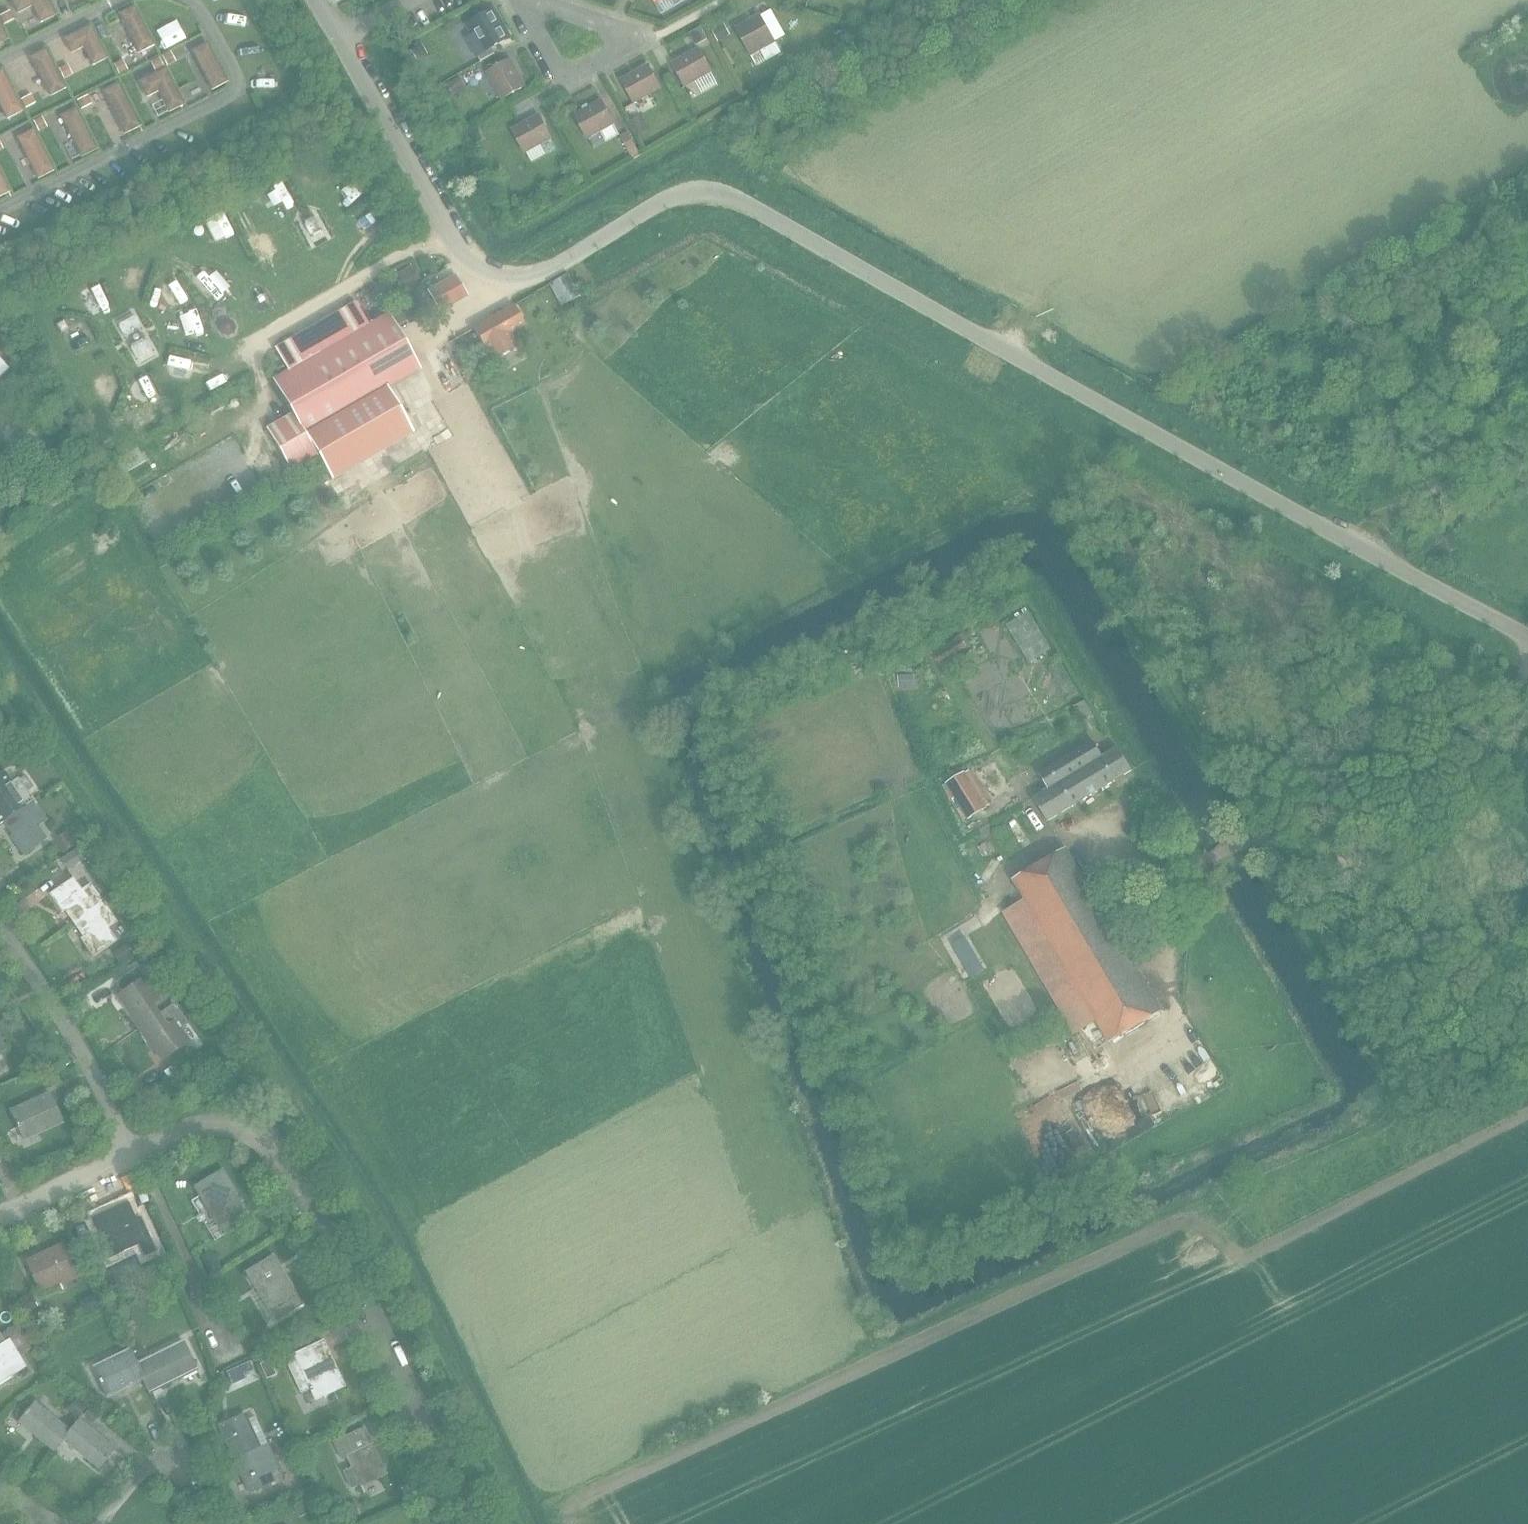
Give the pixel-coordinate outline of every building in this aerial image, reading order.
[(16,13),(31,6),(39,22),(55,15),(48,0),(10,0),(16,13)] [(153,45),(133,5),(117,13),(137,53),(153,45)] [(509,37),(495,12),(472,26),(478,36),(472,39),(480,54),(509,37)] [(750,55),(775,42),(759,14),(735,27),(750,55)] [(90,24),(63,38),(70,53),(82,47),(91,65),(106,57),(90,24)] [(227,81),(207,42),(190,50),(211,90),(227,81)] [(49,96),(64,88),(44,48),(29,56),(49,96)] [(684,86),(711,71),(698,48),(671,63),(684,86)] [(501,99),(525,86),(510,59),(486,72),(501,99)] [(634,103),(661,88),(647,64),(620,79),(634,103)] [(164,67),(137,80),(145,97),(157,91),(168,112),(183,104),(164,67)] [(22,110),(1,69),(0,69),(0,107),(6,119),(22,110)] [(118,82),(101,91),(123,134),(139,126),(118,82)] [(587,138),(614,123),(601,100),(574,114),(587,138)] [(96,148),(76,107),(58,115),(80,157),(96,148)] [(524,153),(551,138),(538,114),(511,129),(524,153)] [(15,137),(37,178),(53,170),(32,129),(15,137)] [(320,227),(316,218),(313,217),(304,221),(303,224),(308,233),(311,234),(319,230),(320,227)] [(456,273),(429,289),(441,310),(468,294),(456,273)] [(514,304),(474,327),(490,355),(515,340),(508,326),(522,318),(514,304)] [(419,369),(387,313),(271,379),(291,414),(267,428),(290,469),(315,455),(304,435),(419,369)] [(132,316),(119,323),(118,326),(123,336),(126,337),(140,329),(141,326),(135,317),(132,316)] [(144,337),(131,345),(130,348),(135,357),(138,358),(152,350),(152,347),(147,338),(144,337)] [(1027,612),(1005,625),(1028,663),(1050,649),(1027,612)] [(1048,821),(1133,769),(1119,748),(1103,757),(1094,742),(1041,774),(1050,788),(1033,798),(1048,821)] [(977,773),(959,782),(977,818),(995,809),(977,773)] [(28,790),(34,786),(25,774),(10,784),(4,774),(0,777),(0,812),(6,820),(34,800),(28,790)] [(34,800),(6,820),(15,833),(11,836),(24,855),(48,838),(34,818),(43,812),(34,800)] [(67,869),(84,858),(77,848),(60,859),(67,869)] [(1076,1033),(1098,1019),(1109,1039),(1160,1009),(1067,850),(1016,880),(1025,896),(1003,909),(1076,1033)] [(76,922),(105,902),(96,890),(88,895),(74,877),(50,893),(63,912),(67,909),(76,922)] [(105,902),(76,922),(85,936),(81,938),(94,957),(118,940),(105,921),(114,915),(105,902)] [(951,943),(970,976),(982,969),(964,936),(951,943)] [(151,990),(142,978),(135,968),(115,982),(122,992),(118,994),(131,1013),(135,1010),(145,1023),(174,1004),(161,984),(151,990)] [(174,1004),(145,1023),(154,1036),(150,1039),(163,1058),(187,1041),(179,1030),(188,1023),(174,1004)] [(25,1139),(63,1122),(49,1092),(11,1109),(25,1139)] [(221,1229),(248,1212),(223,1169),(195,1186),(221,1229)] [(133,1219),(126,1203),(106,1212),(106,1211),(90,1218),(106,1253),(107,1253),(109,1256),(113,1254),(113,1255),(124,1250),(123,1248),(137,1242),(141,1251),(142,1251),(144,1254),(149,1252),(149,1253),(155,1250),(140,1216),(133,1219)] [(61,1276),(75,1270),(63,1244),(27,1260),(40,1290),(63,1280),(61,1276)] [(269,1309),(297,1293),(273,1254),(245,1271),(269,1309)] [(15,1372),(16,1372),(26,1366),(19,1354),(30,1348),(18,1324),(0,1335),(0,1381),(15,1372)] [(300,1390),(309,1386),(315,1398),(344,1384),(323,1338),(293,1352),(294,1355),(286,1359),(300,1390)] [(136,1362),(150,1391),(197,1368),(183,1339),(137,1361),(130,1347),(130,1348),(136,1362)] [(136,1362),(130,1348),(92,1366),(106,1395),(142,1377),(149,1391),(150,1391),(136,1362)] [(55,1452),(64,1441),(72,1431),(70,1430),(35,1402),(19,1422),(55,1452)] [(234,1458),(268,1442),(260,1446),(245,1413),(219,1425),(234,1458)] [(64,1441),(97,1468),(114,1447),(79,1419),(70,1430),(72,1431),(64,1441)] [(351,1486),(359,1482),(360,1485),(386,1473),(371,1442),(365,1445),(357,1429),(334,1440),(341,1457),(347,1455),(352,1466),(344,1470),(351,1486)] [(275,1479),(271,1471),(279,1467),(268,1442),(234,1458),(249,1491),(275,1479)]
